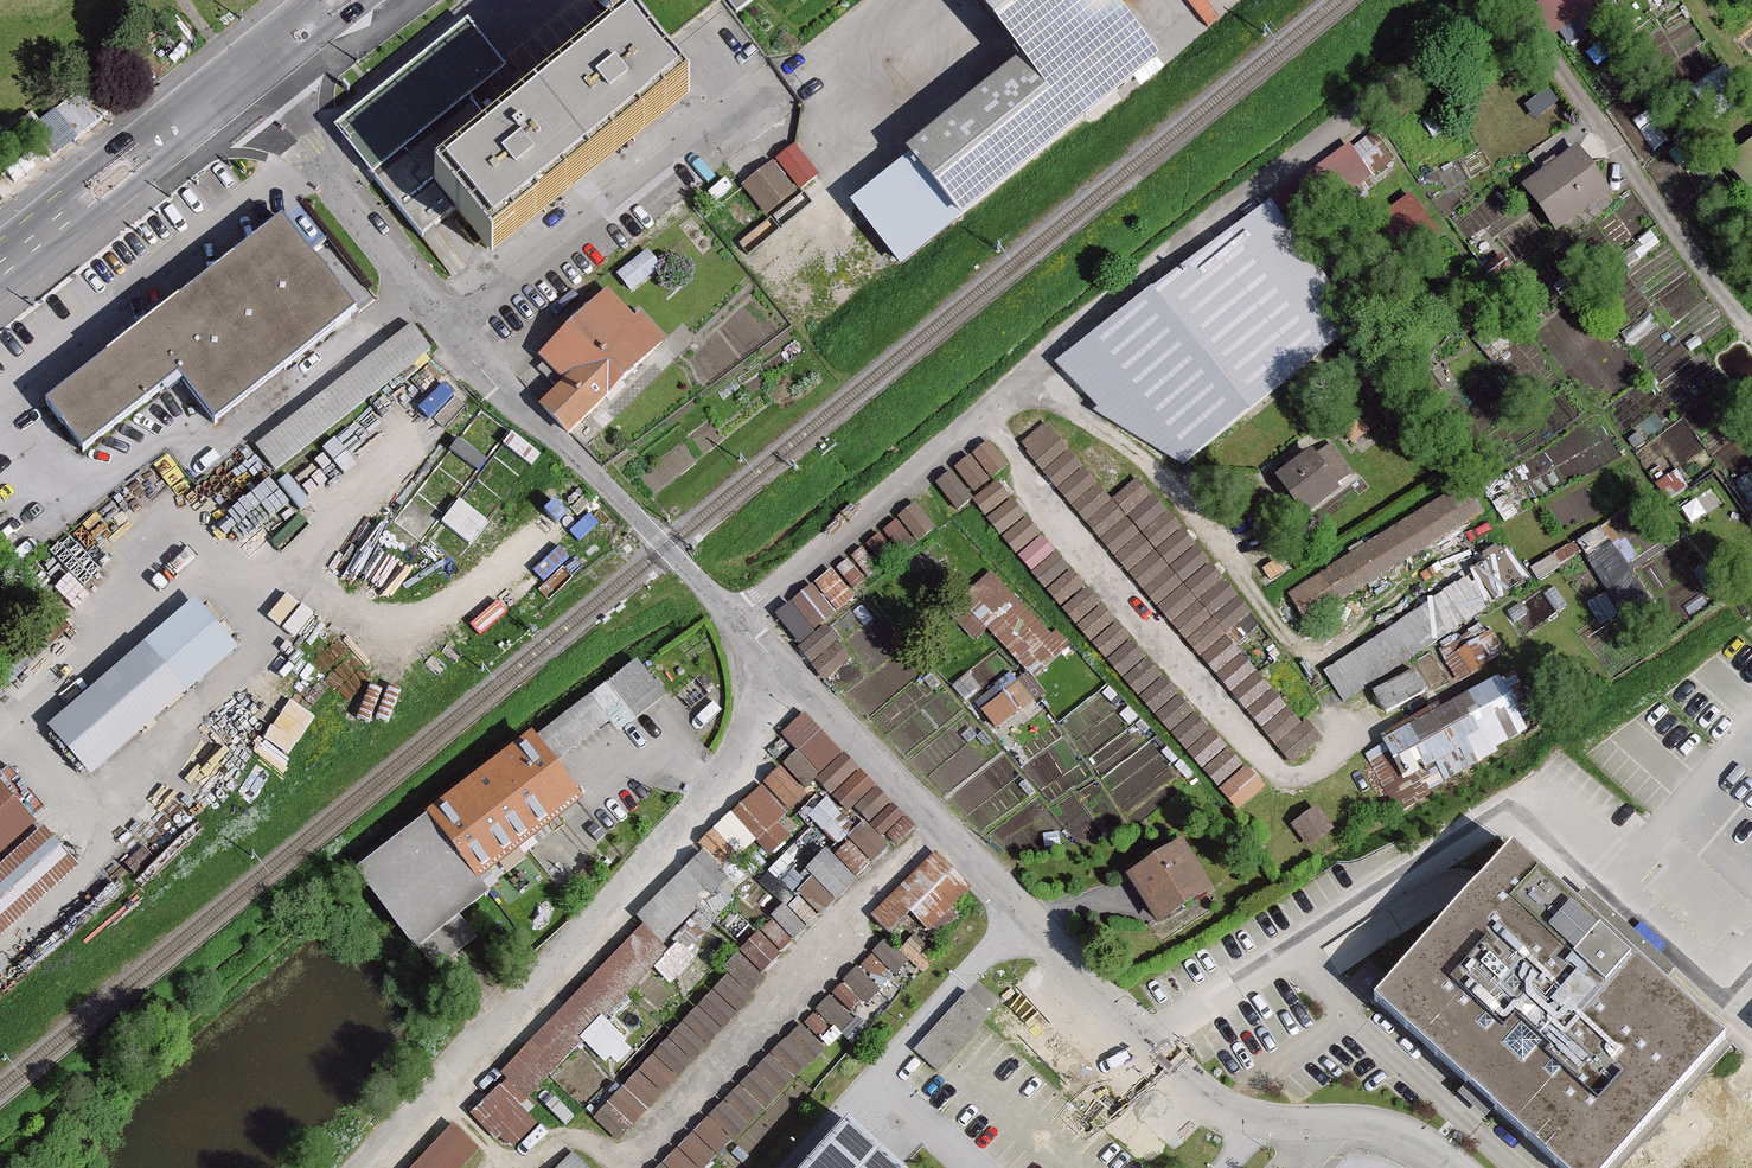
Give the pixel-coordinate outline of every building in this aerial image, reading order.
[(632,17),(658,50),(716,4),(712,0),(653,0),(632,17)] [(751,0),(728,0),(737,12),(752,1),(751,0)] [(1027,63),(1076,123),(1153,61),(1105,1),(1106,0),(977,0),(1027,63)] [(1530,4),(1552,37),(1576,20),(1584,33),(1605,18),(1596,6),(1604,0),(1536,0),(1530,4)] [(1689,18),(1684,8),(1664,18),(1670,29),(1689,18)] [(370,173),(466,96),(469,99),(505,70),(475,33),(467,24),(335,130),(342,139),(370,173)] [(685,92),(636,32),(502,140),(438,190),(455,211),(487,250),(491,256),(690,98),(685,92)] [(1027,63),(911,155),(916,161),(960,217),(1076,123),(1027,63)] [(1691,82),(1678,63),(1657,77),(1671,96),(1691,82)] [(1735,85),(1723,67),(1690,90),(1702,108),(1735,85)] [(466,96),(370,173),(421,237),(455,211),(438,190),(502,140),(469,99),(466,96)] [(1723,164),(1750,199),(1751,198),(1751,141),(1723,164)] [(1609,190),(1575,146),(1520,188),(1554,232),(1609,190)] [(793,148),(778,160),(801,189),(817,177),(793,148)] [(1352,148),(1293,193),(1312,219),(1372,174),(1352,148)] [(960,217),(916,161),(857,207),(902,263),(960,217)] [(771,165),(745,186),(767,215),(794,194),(771,165)] [(1412,197),(1359,231),(1385,270),(1438,236),(1412,197)] [(1272,202),(1053,364),(1094,412),(1178,473),(1364,327),(1272,202)] [(113,352),(45,404),(83,452),(178,378),(215,424),(356,314),(282,220),(218,270),(113,352)] [(1660,243),(1650,232),(1625,255),(1635,265),(1660,243)] [(648,252),(619,275),(631,290),(660,267),(648,252)] [(624,332),(600,306),(545,359),(547,361),(538,369),(559,390),(542,407),(568,434),(606,398),(649,357),(664,342),(639,317),(624,332)] [(411,325),(256,446),(276,471),(431,350),(411,325)] [(1048,425),(1021,448),(1294,761),(1321,738),(1228,631),(1251,612),(1134,477),(1111,498),(1048,425)] [(1009,465),(987,438),(936,481),(959,509),(973,498),(1232,808),(1257,788),(997,475),(1009,465)] [(1354,481),(1329,446),(1279,482),(1305,517),(1354,481)] [(1675,473),(1658,483),(1667,497),(1684,487),(1675,473)] [(1734,484),(1748,504),(1751,501),(1751,476),(1750,473),(1734,484)] [(1504,495),(1493,506),(1503,524),(1517,516),(1504,495)] [(1456,497),(1300,590),(1319,620),(1476,522),(1456,497)] [(914,504),(775,611),(823,673),(851,652),(826,620),(937,534),(914,504)] [(1491,560),(1326,668),(1346,698),(1511,590),(1491,560)] [(1002,579),(969,608),(1034,682),(1067,653),(1002,579)] [(200,605),(56,731),(89,768),(232,642),(200,605)] [(1496,629),(1453,651),(1466,676),(1509,654),(1496,629)] [(1515,669),(1385,736),(1410,785),(1540,719),(1515,669)] [(1415,672),(1376,691),(1384,708),(1424,689),(1415,672)] [(550,731),(573,759),(628,705),(613,678),(550,731)] [(1020,679),(980,707),(995,727),(1034,699),(1020,679)] [(914,826),(803,711),(785,729),(895,843),(914,826)] [(574,802),(524,738),(428,812),(478,876),(574,802)] [(795,750),(698,842),(722,867),(819,775),(795,750)] [(0,775),(0,848),(44,809),(8,768),(0,775)] [(1317,810),(1293,825),(1304,843),(1328,828),(1317,810)] [(490,892),(478,876),(428,812),(355,869),(417,949),(490,892)] [(729,973),(590,1115),(615,1139),(756,996),(751,991),(765,977),(762,974),(889,844),(867,822),(724,968),(729,973)] [(0,870),(0,934),(74,868),(42,832),(0,870)] [(1179,847),(1126,881),(1157,927),(1211,892),(1179,847)] [(937,852),(873,913),(890,930),(909,912),(928,931),(972,889),(937,852)] [(1375,1002),(1552,1167),(1618,1167),(1728,1051),(1516,852),(1375,1002)] [(640,925),(503,1072),(528,1096),(666,949),(640,925)] [(659,1167),(712,1167),(922,966),(896,939),(659,1167)] [(967,994),(915,1048),(940,1071),(984,1025),(992,1018),(967,994)] [(498,1086),(472,1110),(510,1150),(536,1126),(498,1086)] [(422,1167),(467,1167),(484,1151),(460,1128),(422,1167)] [(842,1128),(806,1167),(887,1167),(842,1128)] [(558,1167),(590,1167),(575,1152),(558,1167)]
